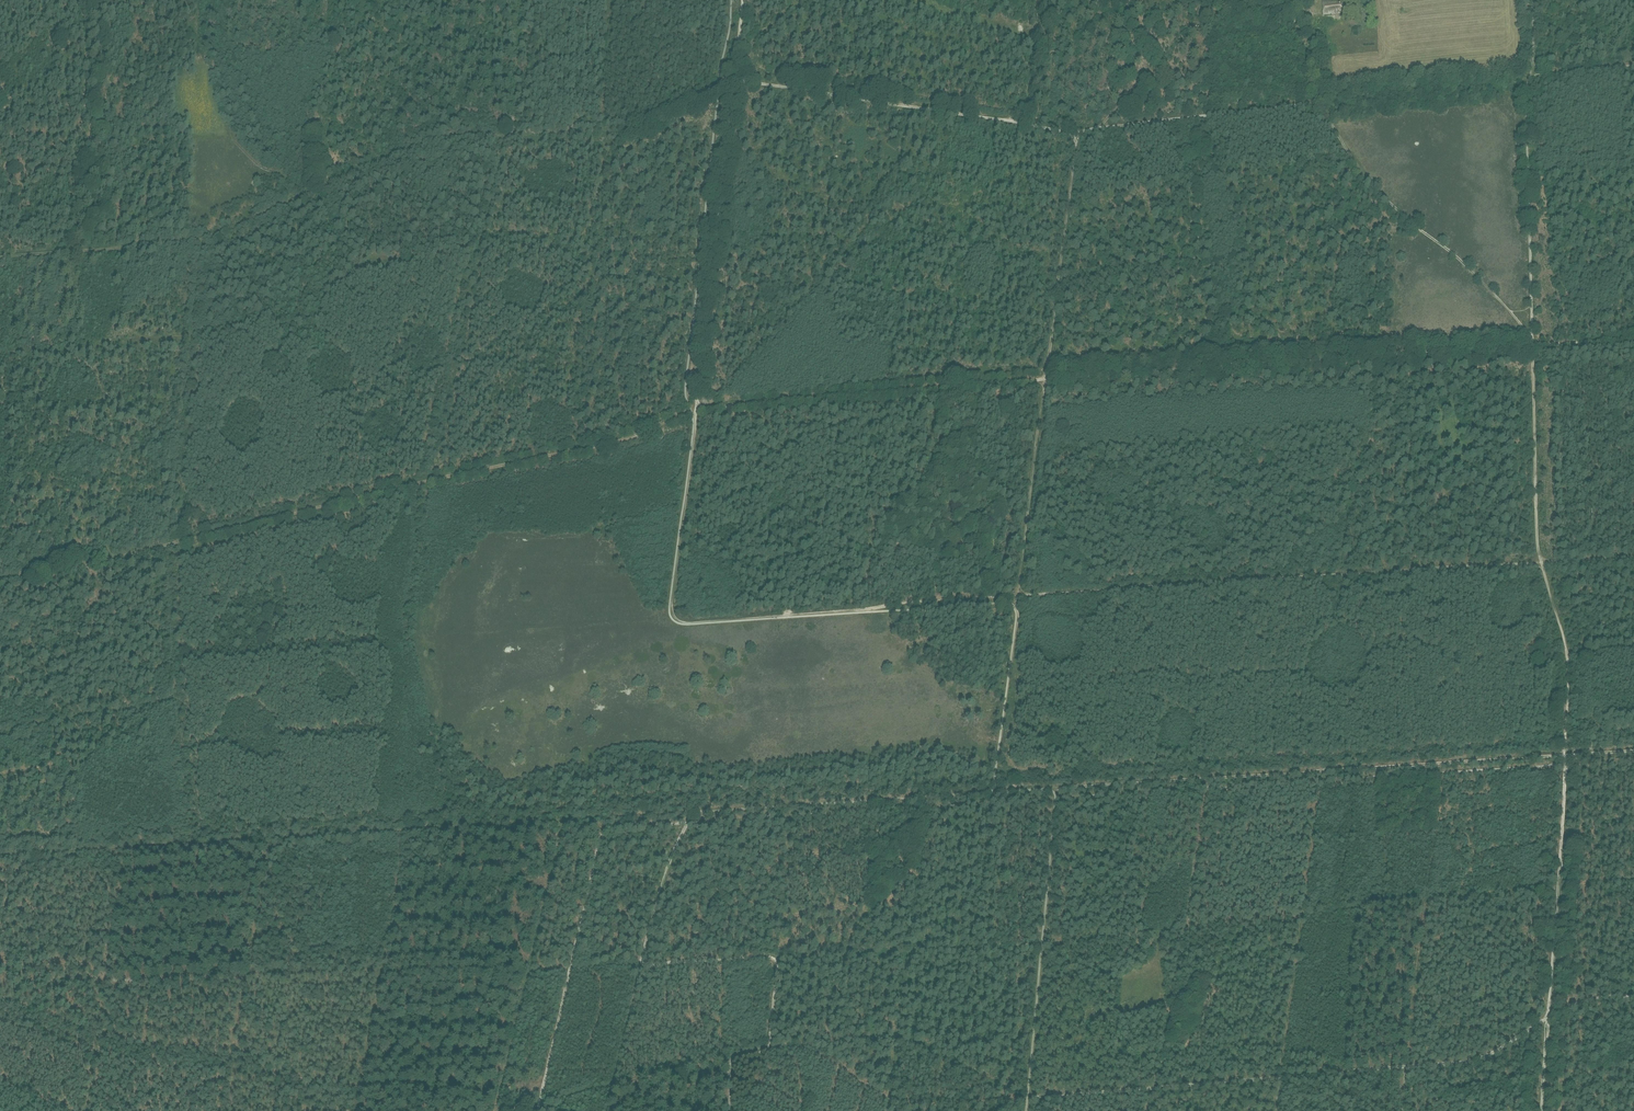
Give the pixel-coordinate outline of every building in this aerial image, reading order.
[(1322,4),(1323,15),(1343,12),(1341,1),(1330,2),(1330,0),(1321,0),(1322,4)] [(1306,23),(1305,15),(1297,15),(1298,19),(1296,19),(1297,24),(1306,23)]
